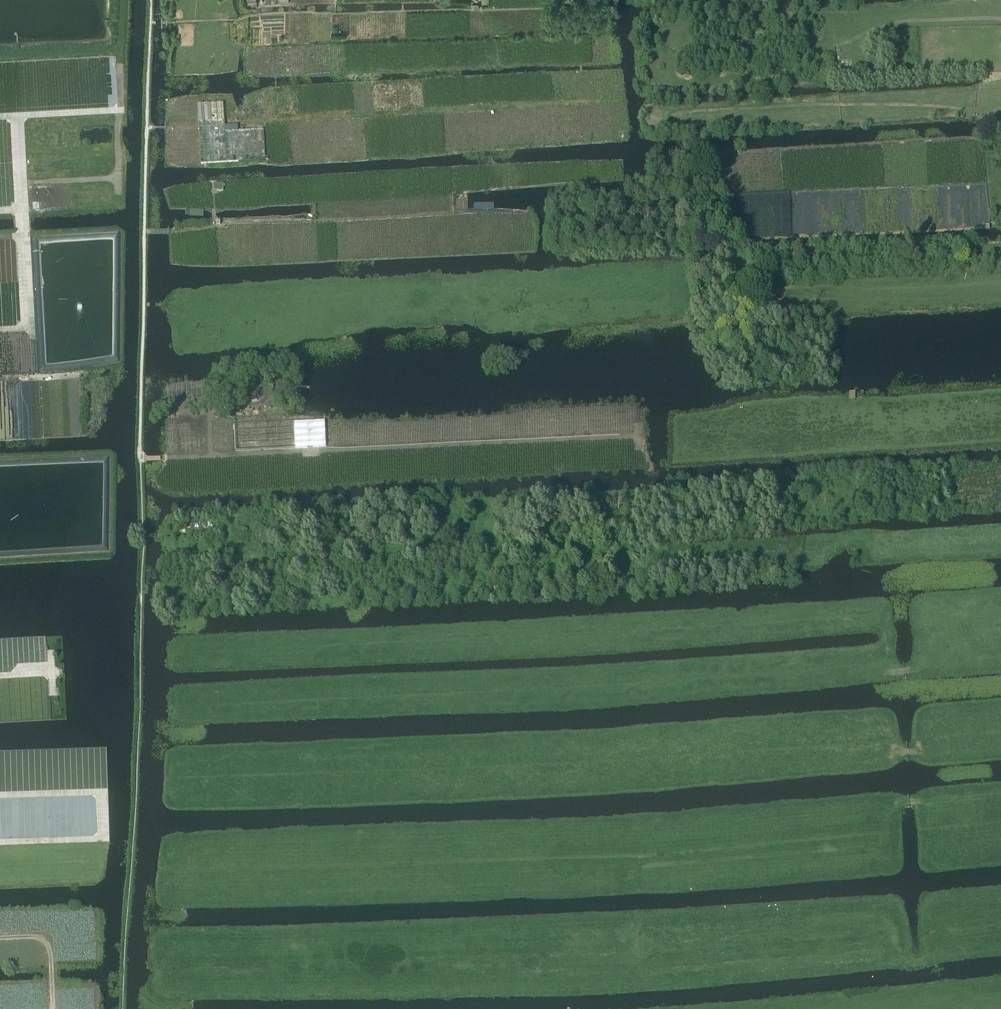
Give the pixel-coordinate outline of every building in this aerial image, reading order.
[(201,164),(227,163),(225,132),(224,103),(197,105),(201,164)] [(228,131),(225,132),(227,163),(265,160),(263,130),(238,131),(238,125),(228,125),(228,131)] [(746,255),(737,263),(743,270),(752,262),(746,255)] [(236,451),(296,448),(326,446),(325,420),(295,422),(235,425),(236,451)]
